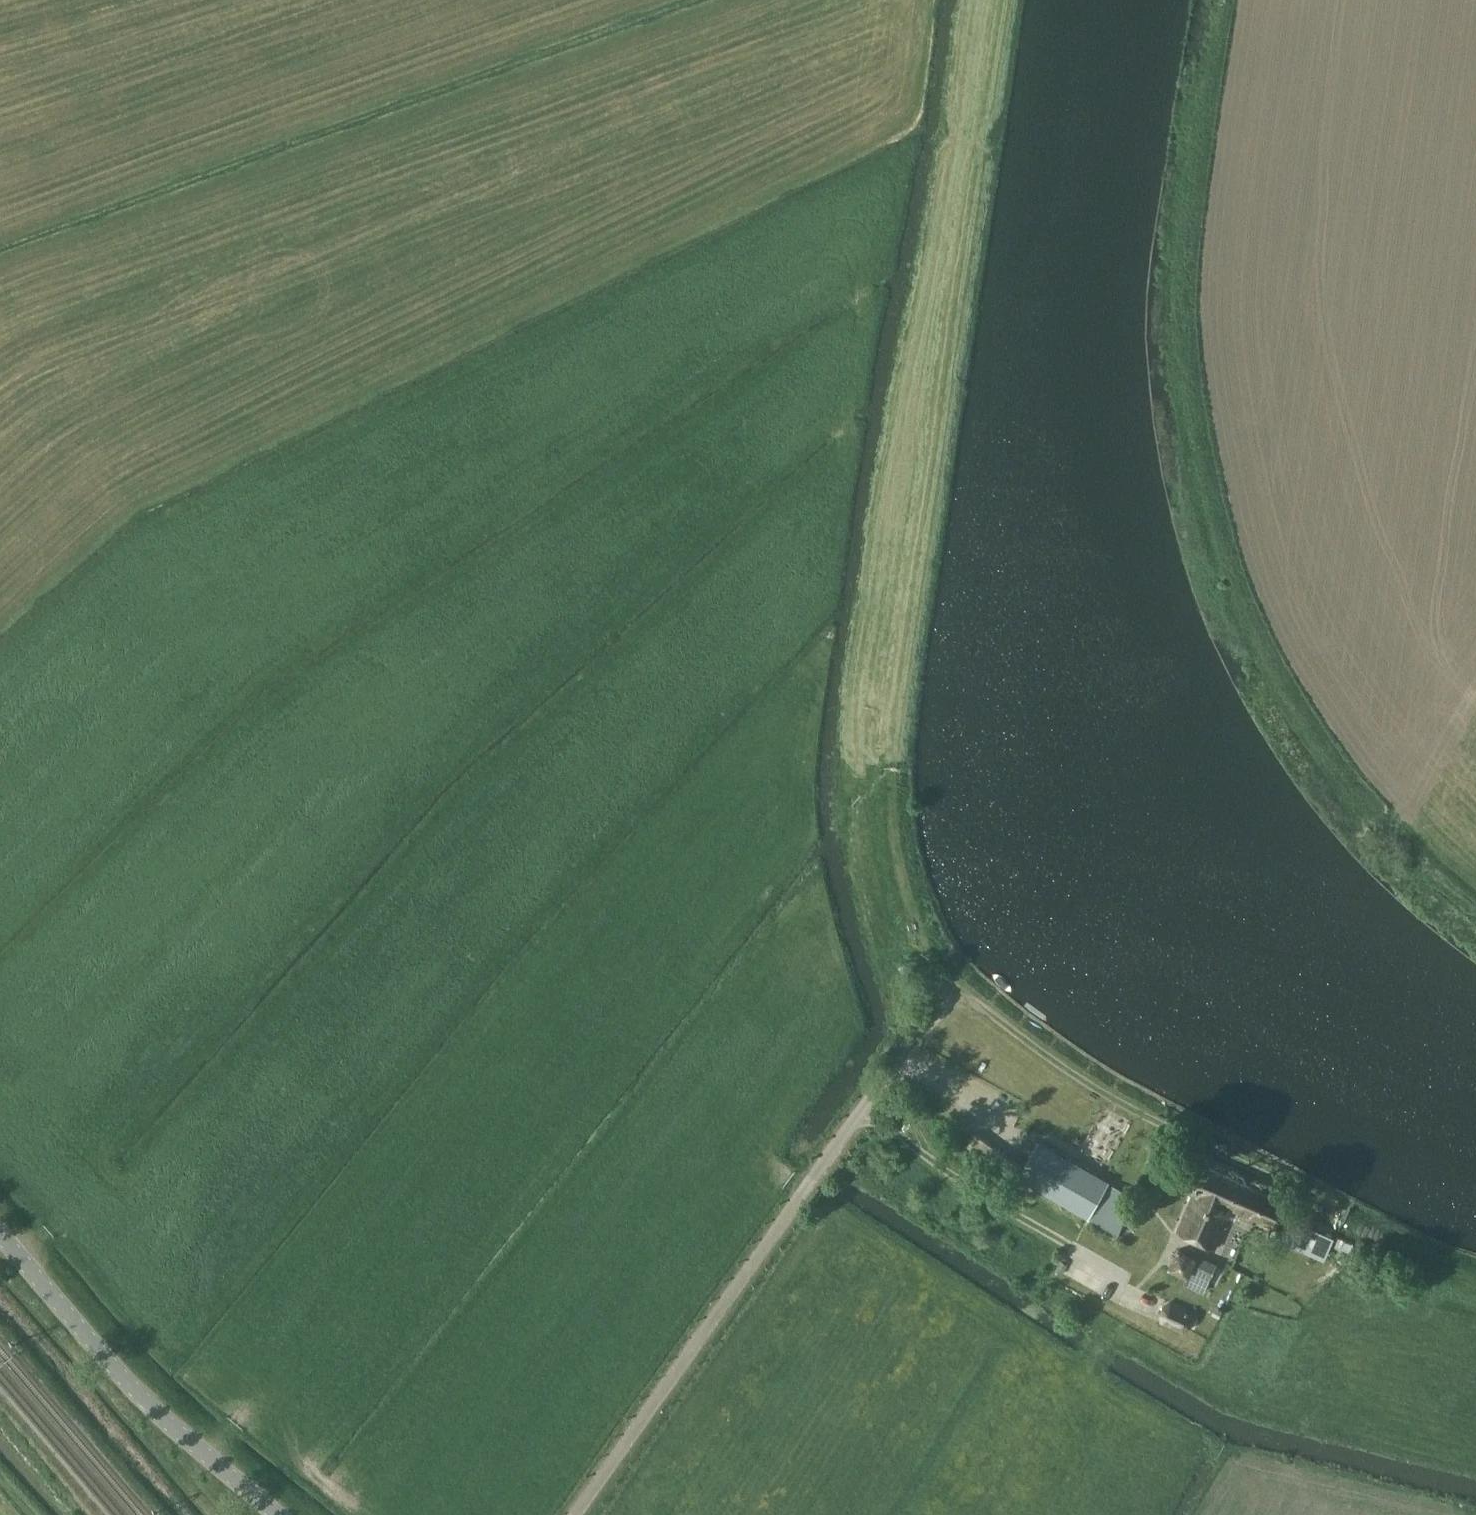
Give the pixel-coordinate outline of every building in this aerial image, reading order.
[(998,1148),(977,1132),(968,1144),(983,1155),(1018,1178),(1020,1176),(1025,1166),(998,1148)] [(1040,1141),(1025,1166),(1020,1176),(1088,1216),(1108,1181),(1040,1141)] [(1230,1204),(1240,1180),(1191,1160),(1183,1181),(1199,1188),(1181,1231),(1214,1244),(1230,1204)] [(1283,1198),(1240,1180),(1230,1204),(1245,1210),(1244,1212),(1272,1223),(1283,1198)] [(1135,1196),(1111,1184),(1092,1219),(1117,1232),(1135,1196)] [(1324,1257),(1331,1240),(1333,1237),(1284,1217),(1275,1237),(1324,1257)] [(1218,1263),(1197,1253),(1197,1255),(1179,1246),(1169,1266),(1189,1276),(1192,1270),(1210,1279),(1218,1263)] [(1181,1329),(1188,1325),(1192,1317),(1191,1309),(1171,1300),(1164,1304),(1160,1313),(1160,1320),(1181,1329)]
